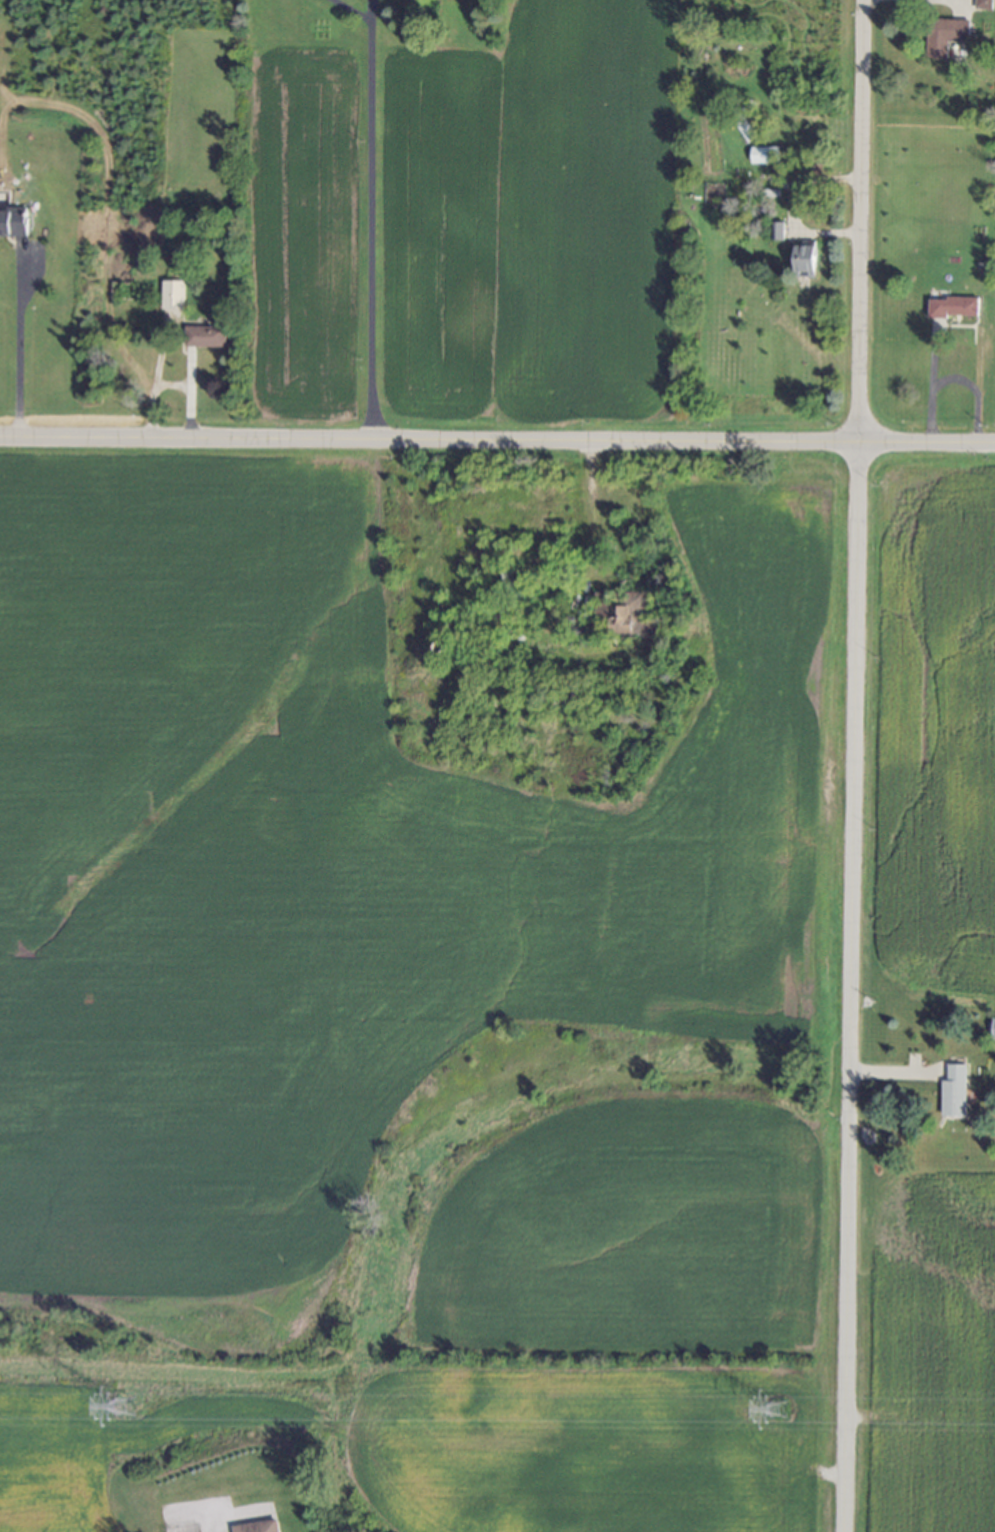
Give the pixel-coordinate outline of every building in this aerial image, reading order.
[(993,10),(994,0),(976,0),(976,9),(993,10)] [(948,59),(949,41),(970,42),(971,20),(930,19),(928,58),(948,59)] [(751,163),(777,163),(777,147),(751,148),(751,163)] [(5,208),(5,212),(0,212),(0,236),(27,237),(27,208),(5,208)] [(784,241),(784,223),(771,223),(771,240),(784,241)] [(816,277),(817,244),(796,243),(795,277),(816,277)] [(183,281),(163,281),(162,310),(182,310),(183,281)] [(978,318),(979,298),(945,297),(945,301),(929,300),(929,316),(978,318)] [(183,347),(224,348),(225,327),(184,326),(183,347)] [(611,635),(661,633),(661,619),(646,620),(645,594),(627,594),(627,606),(608,607),(607,592),(595,593),(596,618),(611,618),(611,635)] [(941,1116),(966,1116),(967,1065),(948,1064),(947,1081),(942,1081),(941,1116)] [(236,1531),(282,1531),(280,1520),(235,1526),(236,1531)]
